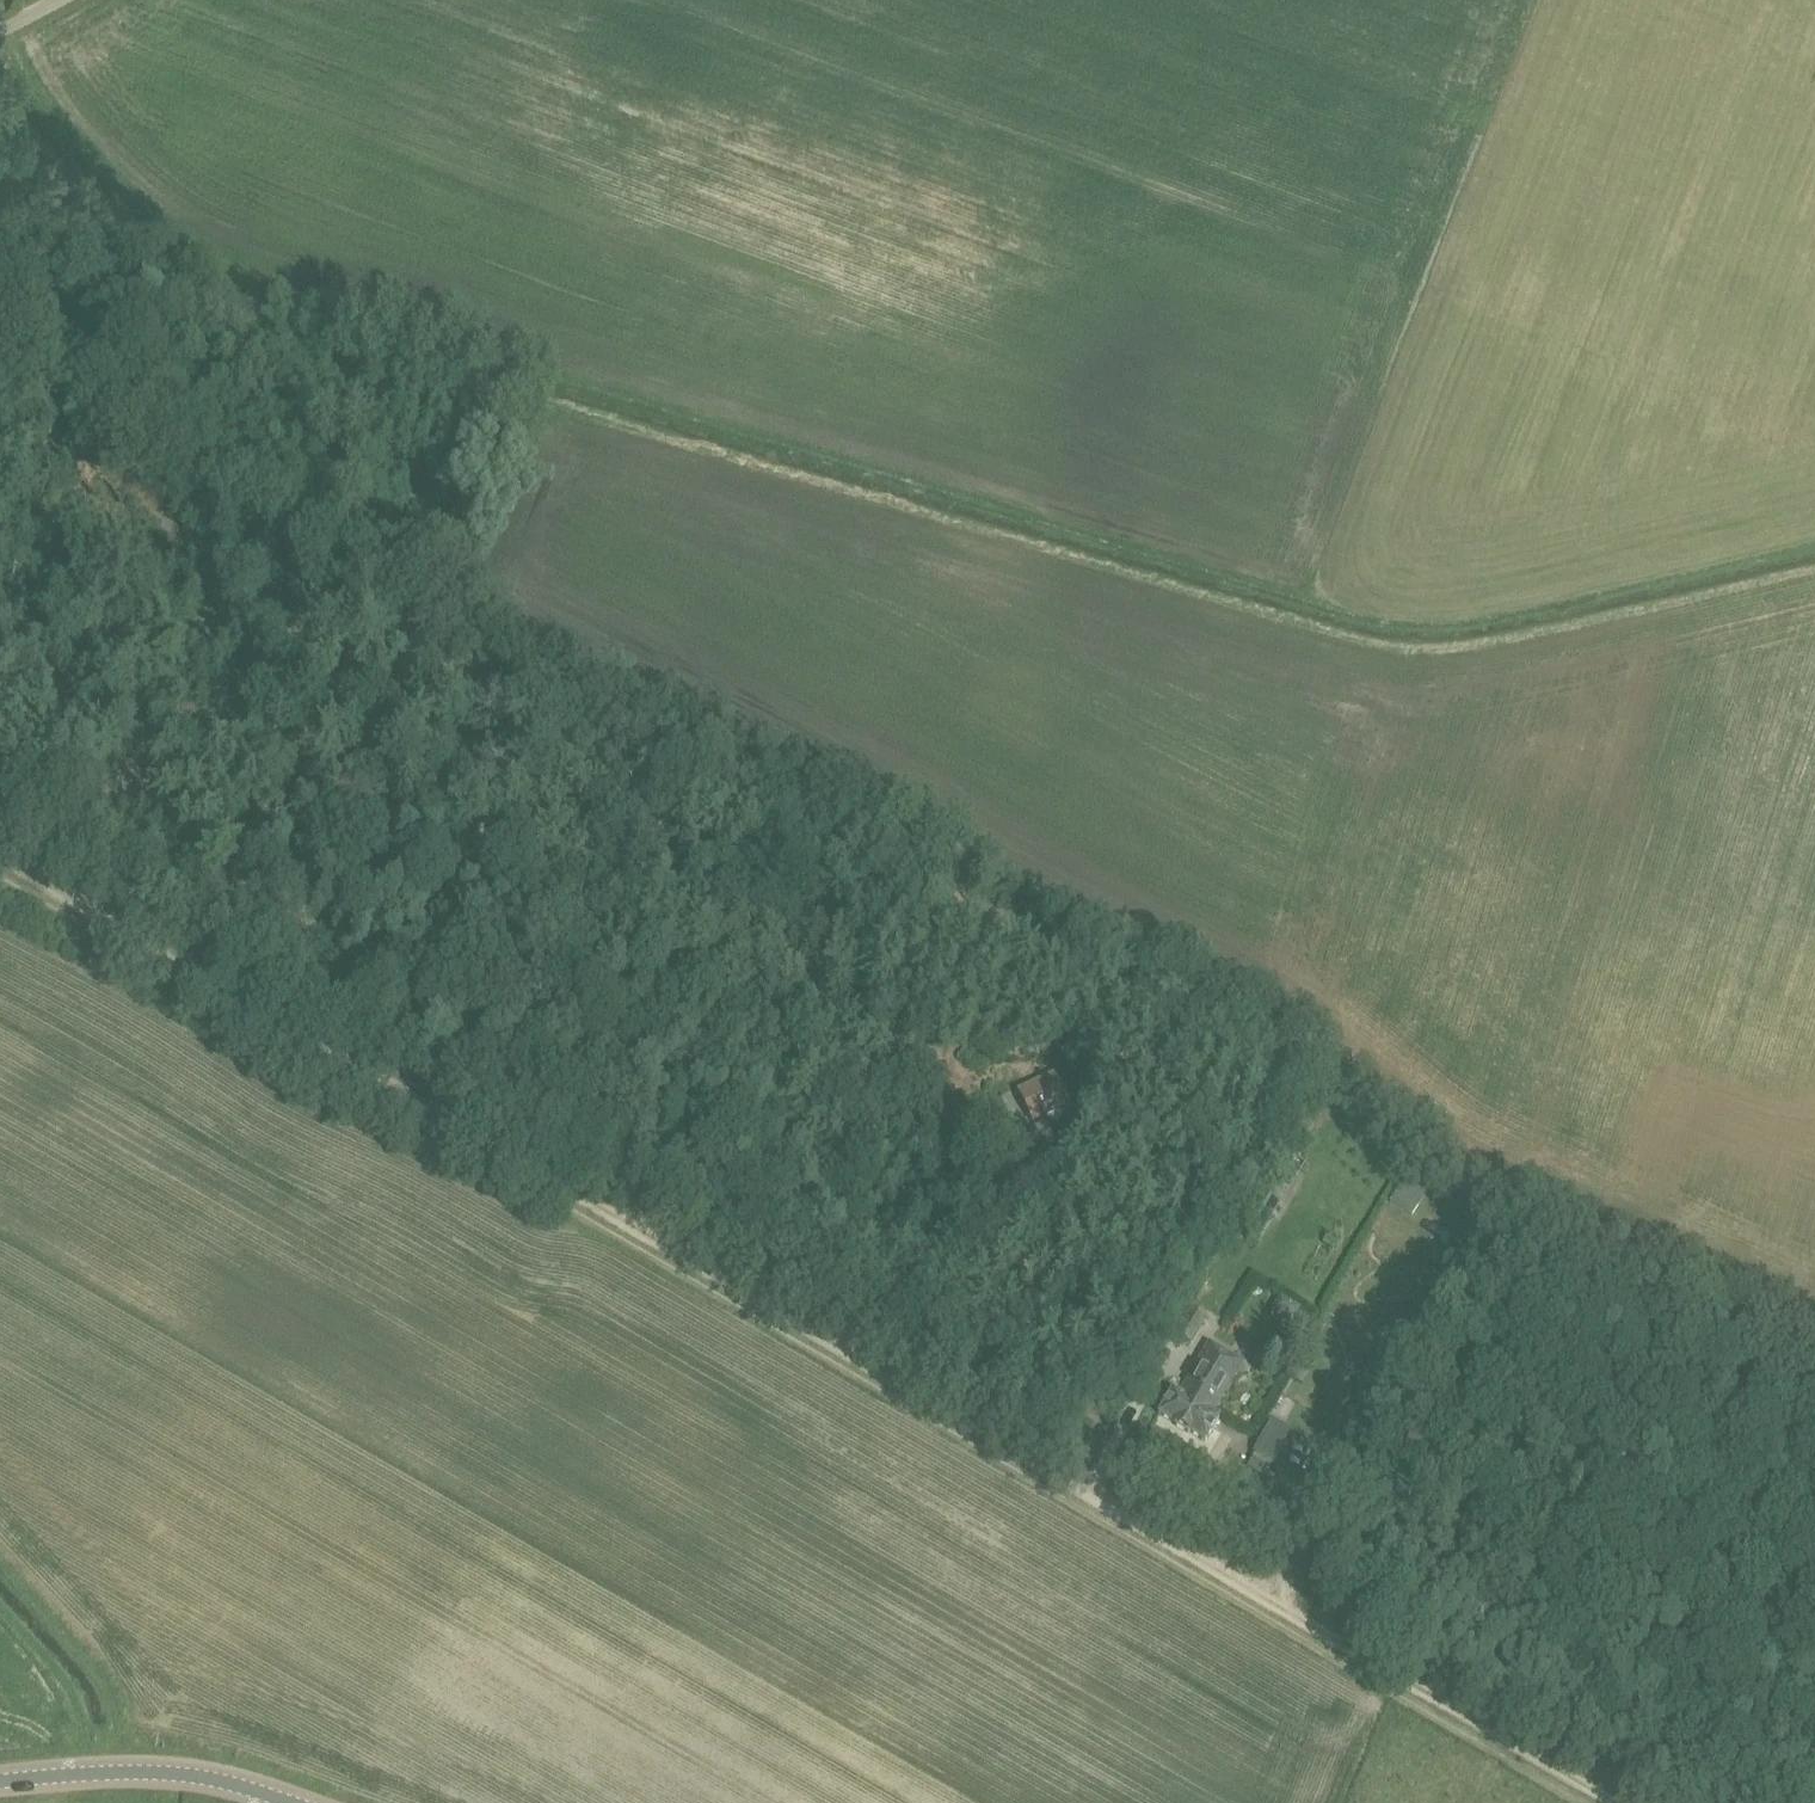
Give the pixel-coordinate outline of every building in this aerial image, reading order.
[(1067,1104),(1054,1076),(1019,1093),(1032,1121),(1067,1104)] [(1036,1126),(1044,1142),(1055,1136),(1047,1121),(1036,1126)] [(1390,1202),(1412,1216),(1426,1193),(1404,1180),(1390,1202)] [(1270,1312),(1291,1324),(1301,1308),(1280,1296),(1270,1312)] [(1175,1335),(1192,1345),(1208,1317),(1191,1309),(1175,1335)] [(1180,1393),(1213,1412),(1238,1370),(1228,1364),(1233,1356),(1210,1342),(1180,1393)] [(1190,1431),(1206,1441),(1220,1417),(1213,1412),(1180,1393),(1173,1389),(1159,1413),(1176,1423),(1175,1424),(1189,1432),(1190,1431)] [(1273,1463),(1290,1432),(1272,1422),(1255,1453),(1273,1463)] [(1283,1451),(1294,1460),(1305,1445),(1293,1437),(1283,1451)]
